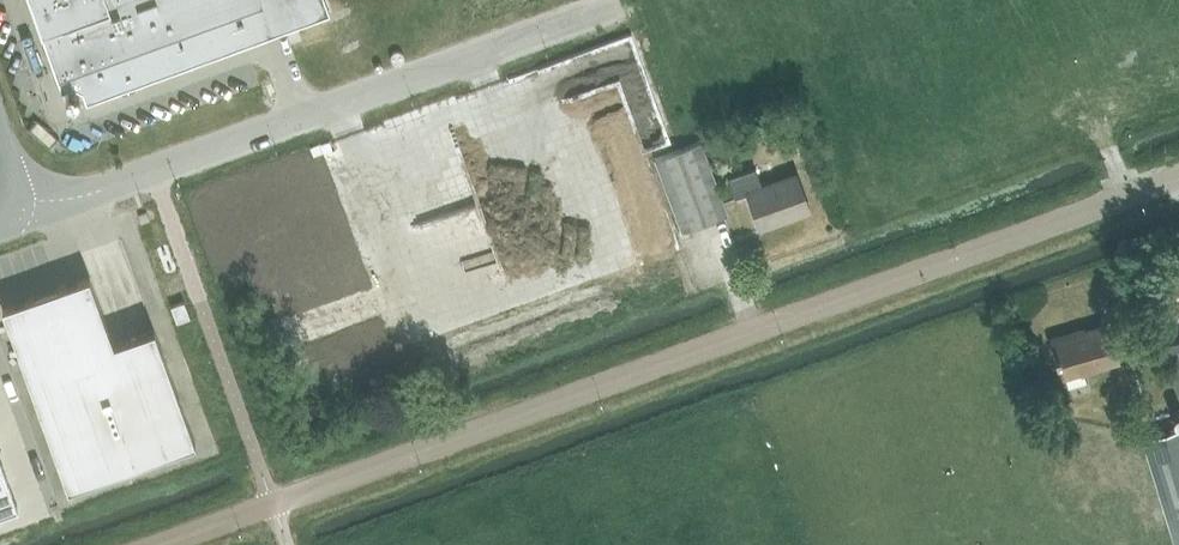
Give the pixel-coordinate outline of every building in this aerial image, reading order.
[(61,86),(73,82),(82,87),(86,98),(138,80),(137,77),(326,9),(323,0),(30,0),(61,86)] [(681,231),(728,214),(701,141),(653,157),(681,231)] [(761,185),(755,168),(727,178),(734,198),(747,193),(759,228),(809,210),(795,173),(761,185)] [(90,275),(3,307),(68,489),(196,442),(155,330),(114,344),(90,275)] [(1063,378),(1118,362),(1106,323),(1055,339),(1053,344),(1063,378)] [(1163,345),(1178,396),(1178,340),(1163,345)] [(1146,439),(1178,544),(1178,427),(1145,437),(1146,439)] [(17,506),(0,458),(0,512),(17,506)]
